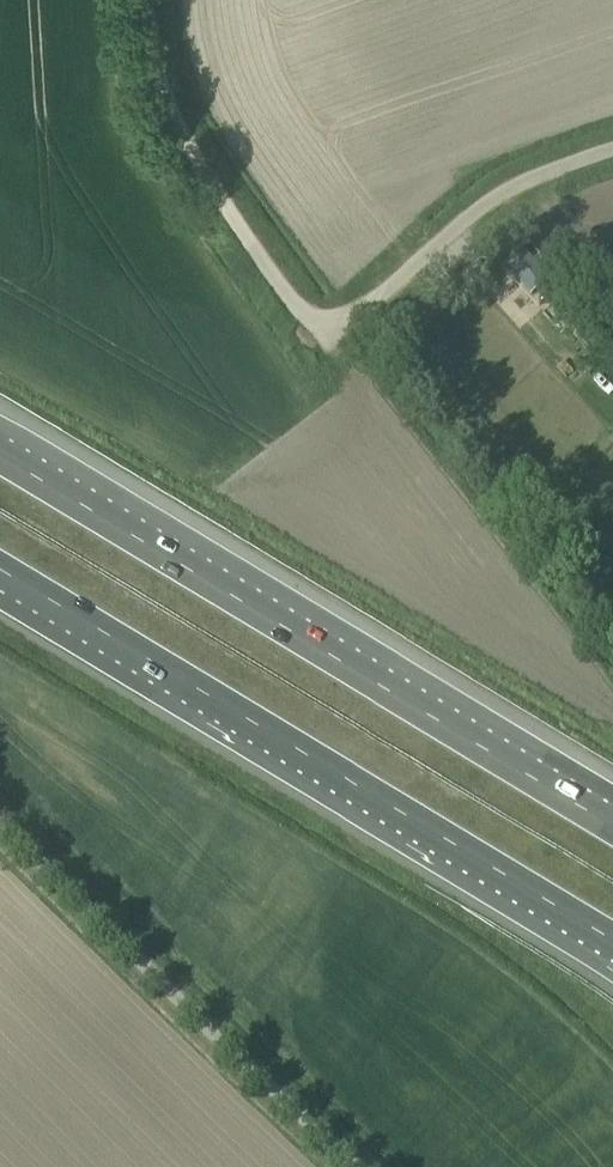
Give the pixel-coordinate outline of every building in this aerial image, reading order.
[(548,281),(539,270),(523,252),(508,265),(534,294),(548,281)]
